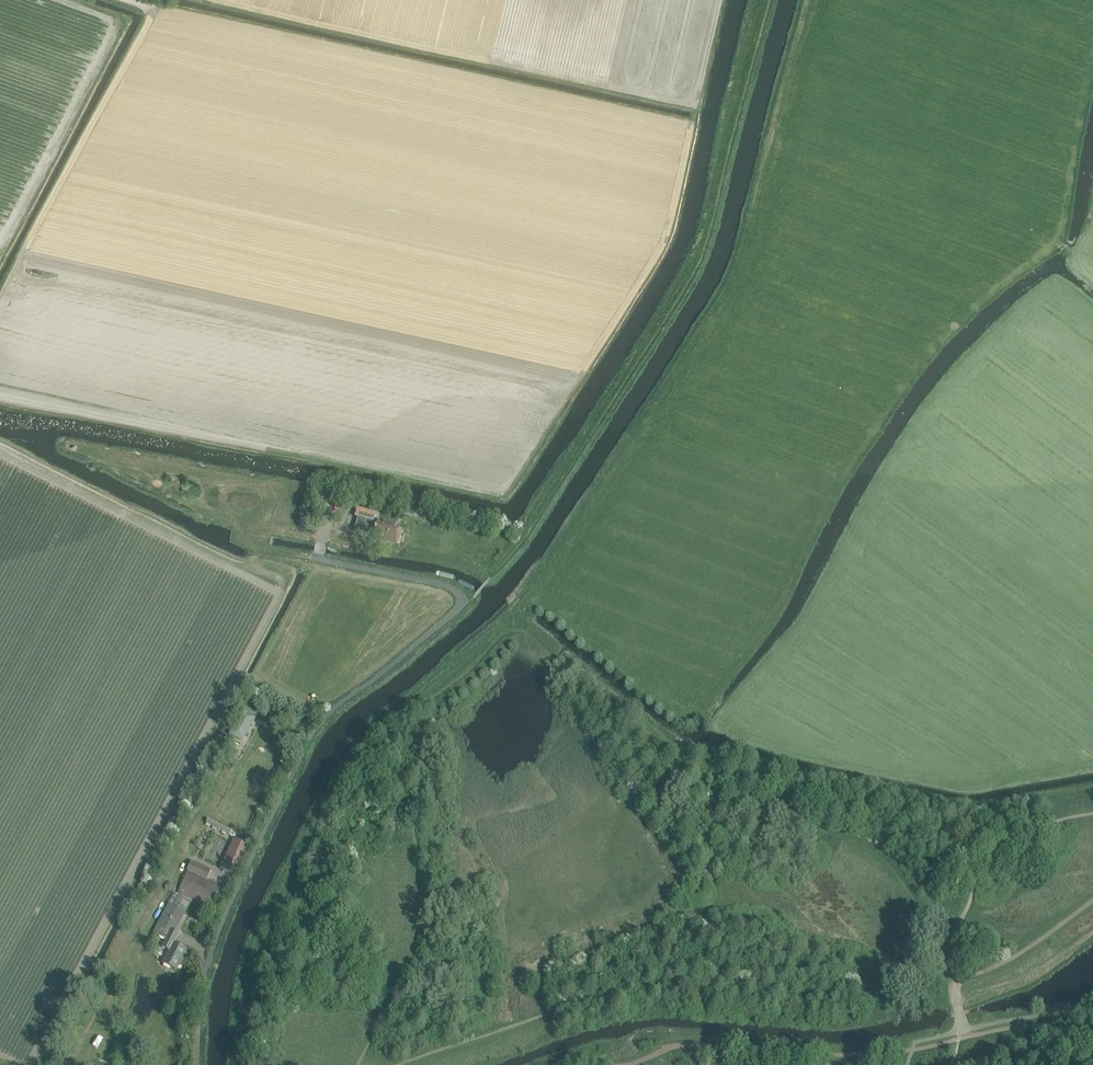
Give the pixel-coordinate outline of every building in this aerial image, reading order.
[(332,496),(314,492),(311,504),(330,508),(332,496)] [(378,524),(373,523),(376,514),(357,508),(354,517),(357,518),(353,531),(369,535),(370,533),(375,534),(374,538),(380,540),(380,541),(394,545),(395,542),(399,544),(402,531),(398,530),(399,527),(379,521),(378,524)] [(229,735),(242,743),(256,718),(256,717),(258,714),(246,707),(243,711),(243,710),(229,735)] [(206,824),(230,835),(232,830),(208,819),(206,824)] [(237,841),(223,871),(234,876),(248,846),(237,841)] [(192,863),(190,868),(187,872),(207,881),(211,872),(192,863)] [(211,907),(220,887),(187,873),(178,895),(211,907)] [(162,947),(170,952),(164,965),(177,971),(182,964),(183,964),(189,952),(175,944),(180,935),(175,932),(192,902),(175,895),(154,934),(165,940),(162,947)]
